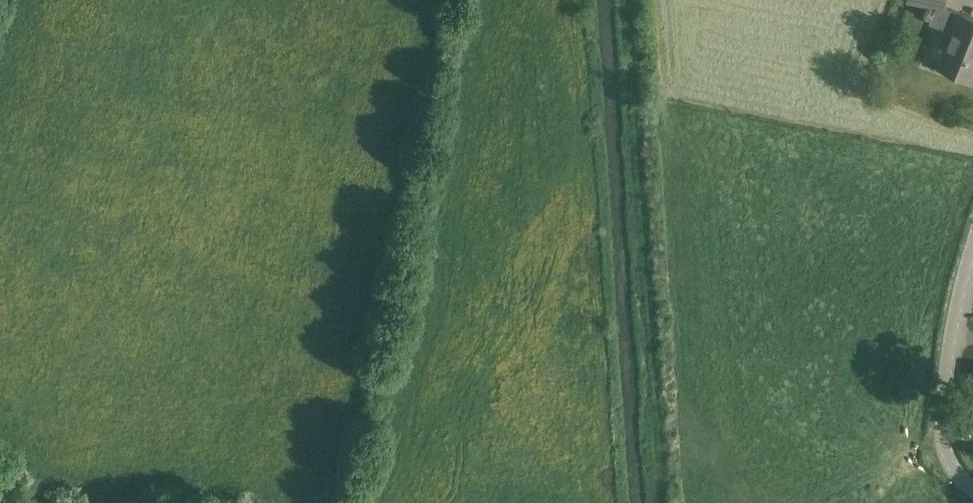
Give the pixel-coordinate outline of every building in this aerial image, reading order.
[(957,11),(949,31),(953,33),(939,66),(972,79),(972,78),(972,18),(957,11)]
